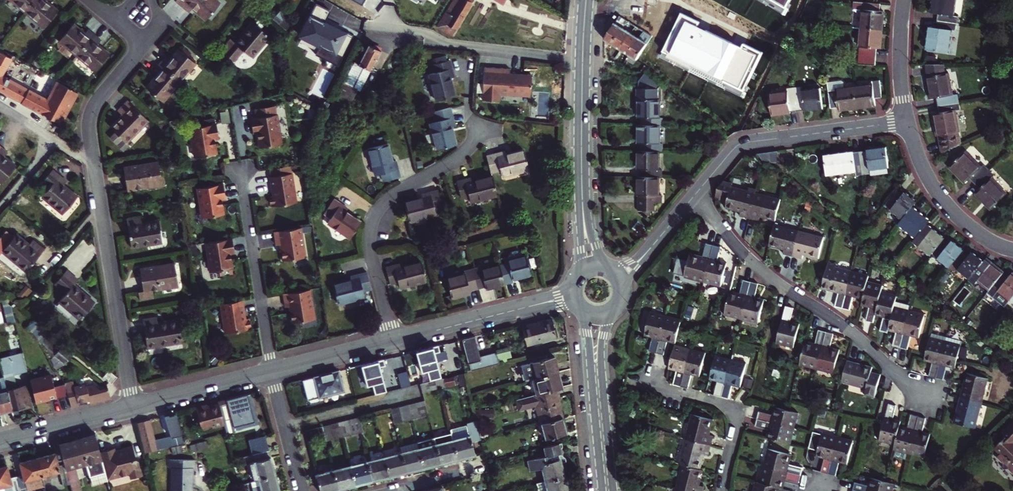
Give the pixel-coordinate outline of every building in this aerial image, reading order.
[(24,12),(34,0),(9,0),(24,12)] [(42,28),(57,11),(45,1),(46,0),(34,0),(24,12),(42,28)] [(181,5),(188,11),(191,7),(204,18),(219,1),(218,0),(185,0),(181,5)] [(446,12),(437,27),(452,36),(474,0),(455,0),(451,7),(450,7),(447,13),(446,12)] [(940,21),(960,24),(960,17),(956,16),(959,0),(936,0),(935,13),(941,14),(940,21)] [(316,3),(300,35),(320,45),(316,54),(338,65),(353,35),(343,30),(342,31),(329,24),(328,26),(324,23),(330,10),(316,3)] [(881,10),(858,6),(857,13),(866,15),(863,34),(883,37),(886,19),(880,17),(881,10)] [(610,17),(605,25),(599,35),(607,40),(621,17),(613,12),(610,17)] [(701,22),(681,13),(663,51),(745,89),(763,52),(745,43),(743,47),(699,26),(701,22)] [(605,25),(610,17),(605,14),(600,22),(605,25)] [(607,40),(614,45),(629,21),(621,17),(607,40)] [(59,36),(77,52),(95,31),(89,26),(85,30),(74,20),(59,36)] [(629,21),(614,45),(622,50),(637,26),(629,21)] [(933,28),(930,50),(952,53),(955,31),(959,31),(960,24),(940,21),(939,28),(933,28)] [(250,57),(268,36),(251,22),(234,42),(229,38),(219,49),(233,61),(242,50),(250,57)] [(622,50),(630,55),(645,31),(637,26),(622,50)] [(95,31),(77,52),(95,68),(110,51),(99,41),(102,37),(95,31)] [(645,31),(630,55),(638,60),(648,44),(653,37),(645,31)] [(879,55),(883,37),(863,34),(859,51),(856,50),(853,66),(870,67),(873,54),(879,55)] [(357,68),(353,65),(350,72),(358,76),(366,79),(380,52),(368,46),(357,68)] [(180,82),(196,63),(179,48),(169,60),(165,56),(159,63),(180,82)] [(15,56),(2,49),(0,52),(13,59),(15,56)] [(8,67),(13,59),(0,52),(0,63),(8,67)] [(0,63),(0,91),(61,124),(79,90),(60,80),(48,102),(3,78),(8,67),(0,63)] [(180,82),(159,63),(153,70),(157,74),(146,86),(163,102),(180,82)] [(940,106),(961,104),(960,96),(956,96),(954,74),(948,74),(947,65),(931,65),(932,76),(930,76),(933,99),(939,98),(940,106)] [(448,83),(452,82),(449,66),(425,71),(433,105),(452,100),(448,83)] [(501,97),(531,98),(532,76),(511,75),(511,70),(485,69),(484,85),(476,85),(475,94),(484,95),(483,102),(501,103),(501,97)] [(358,76),(350,72),(319,133),(330,138),(332,134),(334,135),(357,90),(352,88),(358,76)] [(658,125),(661,125),(662,117),(658,117),(658,100),(657,100),(657,88),(659,86),(646,75),(643,73),(639,79),(639,88),(636,88),(636,100),(638,100),(638,117),(641,117),(641,125),(658,125)] [(853,89),(856,111),(874,108),(873,101),(880,100),(878,82),(871,83),(871,87),(853,89)] [(856,111),(853,89),(843,90),(842,86),(840,84),(827,86),(830,111),(837,110),(837,113),(856,111)] [(794,91),(797,113),(803,113),(803,114),(822,112),(820,92),(801,94),(800,90),(794,91)] [(768,98),(770,118),(790,116),(789,114),(797,113),(794,91),(787,92),(787,96),(768,98)] [(128,144),(148,121),(127,102),(117,113),(121,117),(110,130),(116,134),(110,141),(125,153),(130,147),(128,144)] [(941,153),(961,146),(957,111),(961,111),(961,104),(940,106),(941,113),(934,113),(936,137),(939,137),(941,153)] [(452,129),(448,113),(431,116),(433,125),(427,126),(433,152),(452,148),(448,130),(452,129)] [(229,114),(222,115),(224,125),(231,124),(229,114)] [(252,137),(257,136),(260,152),(291,147),(287,126),(278,127),(277,119),(250,124),(252,137)] [(641,142),(641,150),(658,151),(661,151),(661,142),(658,142),(658,125),(641,125),(638,125),(637,142),(641,142)] [(196,162),(217,159),(215,143),(220,142),(218,129),(191,133),(196,162)] [(381,174),(383,181),(400,178),(396,161),(392,161),(388,144),(370,148),(376,175),(381,174)] [(859,150),(862,173),(868,172),(868,173),(886,171),(886,166),(884,146),(866,148),(866,150),(859,150)] [(4,185),(18,167),(6,158),(9,153),(3,148),(0,152),(0,182),(4,185)] [(657,176),(661,176),(661,168),(658,168),(658,151),(641,150),(637,150),(636,168),(640,168),(640,175),(657,176)] [(821,153),(823,173),(855,170),(855,173),(862,173),(859,150),(851,151),(851,150),(821,153)] [(967,178),(972,183),(988,172),(984,166),(980,169),(967,150),(948,163),(962,182),(967,178)] [(483,155),(487,173),(496,171),(497,176),(523,171),(519,151),(501,155),(501,152),(483,155)] [(775,152),(756,157),(766,165),(778,162),(775,152)] [(127,171),(130,195),(165,190),(162,166),(127,171)] [(290,170),(271,173),(272,180),(271,180),(273,193),(275,193),(276,199),(269,200),(271,210),(296,206),(290,170)] [(51,190),(43,199),(64,217),(79,199),(65,187),(67,183),(54,172),(44,184),(51,190)] [(970,194),(982,211),(1001,198),(989,180),(992,178),(988,172),(972,183),(976,190),(970,194)] [(638,201),(638,209),(641,209),(641,213),(650,213),(650,209),(654,209),(655,201),(660,202),(661,194),(657,194),(657,176),(640,175),(636,175),(636,193),(641,193),(641,201),(638,201)] [(467,205),(494,200),(489,181),(472,184),(471,180),(454,184),(457,201),(466,199),(467,205)] [(734,190),(735,191),(736,187),(726,184),(721,191),(719,197),(720,202),(723,203),(725,197),(732,199),(734,190)] [(224,219),(222,204),(227,203),(224,188),(198,193),(203,223),(224,219)] [(742,219),(751,222),(758,197),(751,195),(735,191),(734,190),(732,199),(729,210),(743,214),(742,219)] [(404,203),(407,222),(434,217),(433,211),(441,209),(438,192),(421,195),(422,200),(404,203)] [(898,192),(886,208),(904,221),(912,210),(918,203),(906,194),(904,196),(898,192)] [(763,219),(777,223),(782,203),(758,197),(751,222),(761,224),(763,219)] [(326,225),(348,241),(360,225),(344,214),(347,211),(333,201),(323,214),(330,219),(326,225)] [(904,221),(900,226),(918,240),(927,228),(932,222),(919,213),(918,215),(912,210),(904,221)] [(144,220),(130,222),(135,251),(165,247),(162,223),(145,226),(144,220)] [(794,259),(801,234),(775,227),(770,246),(786,251),(785,256),(794,259)] [(915,243),(933,257),(945,242),(948,239),(935,230),(933,233),(927,228),(918,240),(915,243)] [(301,232),(274,236),(276,250),(280,250),(283,265),(306,261),(301,232)] [(801,234),(794,259),(803,261),(805,256),(821,260),(826,241),(801,234)] [(27,278),(48,253),(36,244),(32,249),(21,239),(5,259),(27,278)] [(953,267),(965,252),(967,250),(956,241),(952,246),(945,242),(933,257),(940,262),(942,259),(953,267)] [(236,257),(234,242),(208,247),(213,277),(221,275),(222,280),(235,278),(232,258),(236,257)] [(707,282),(717,247),(709,244),(705,257),(704,261),(696,258),(694,262),(691,275),(690,277),(707,282)] [(725,249),(717,247),(707,282),(723,286),(725,281),(727,271),(729,267),(720,265),(721,262),(725,249)] [(971,257),(965,252),(953,267),(960,272),(961,270),(973,278),(985,262),(986,260),(975,252),(971,257)] [(508,264),(500,266),(504,285),(512,283),(512,280),(529,276),(525,257),(507,262),(508,264)] [(691,275),(694,262),(684,259),(680,272),(691,275)] [(991,267),(985,262),(973,278),(979,283),(981,280),(993,289),(1006,272),(1008,271),(995,262),(991,267)] [(399,284),(400,289),(427,283),(422,263),(405,268),(404,264),(386,268),(391,285),(399,284)] [(831,288),(836,269),(838,265),(831,263),(823,290),(831,291),(831,288)] [(484,287),(485,290),(504,285),(500,266),(480,271),(479,268),(472,270),(477,289),(484,287)] [(157,295),(182,291),(178,268),(143,274),(147,297),(143,298),(144,305),(158,302),(157,295)] [(836,269),(831,288),(839,291),(839,294),(835,307),(844,310),(853,274),(836,269)] [(468,291),(477,289),(472,270),(464,272),(464,275),(446,279),(450,299),(469,294),(468,291)] [(738,274),(727,271),(725,281),(735,284),(738,274)] [(371,290),(367,272),(350,276),(351,281),(332,285),(336,303),(363,298),(362,292),(371,290)] [(993,289),(992,290),(1010,304),(1012,300),(1012,276),(1012,277),(1006,272),(993,289)] [(62,305),(83,323),(98,305),(77,288),(81,284),(69,274),(58,287),(69,297),(62,305)] [(851,312),(854,299),(855,295),(865,298),(869,285),(870,278),(853,274),(844,310),(851,312)] [(740,299),(731,296),(726,315),(743,320),(753,284),(745,282),(742,295),(740,299)] [(753,284),(743,320),(759,325),(765,306),(756,303),(757,300),(761,287),(753,284)] [(976,289),(969,284),(958,298),(965,303),(976,289)] [(884,289),(869,285),(865,298),(864,302),(863,304),(870,306),(869,309),(866,322),(874,324),(875,318),(877,315),(882,295),(884,289)] [(310,294),(283,299),(286,313),(290,312),(293,328),(315,324),(310,294)] [(898,300),(882,295),(877,315),(884,317),(883,321),(880,333),(888,336),(888,334),(889,330),(894,311),(898,300)] [(8,325),(15,323),(11,307),(0,298),(8,325)] [(250,318),(248,304),(222,309),(227,339),(248,335),(246,325),(245,325),(244,319),(250,318)] [(787,307),(778,342),(795,347),(800,328),(791,325),(792,322),(795,309),(787,307)] [(910,315),(894,311),(889,330),(896,332),(895,336),(892,349),(900,351),(910,315)] [(648,312),(643,331),(652,334),(651,337),(647,350),(655,352),(665,316),(648,312)] [(926,320),(910,315),(900,351),(908,353),(911,340),(912,337),(921,339),(926,320)] [(665,316),(655,352),(663,354),(666,341),(667,338),(675,340),(678,326),(680,320),(665,316)] [(552,319),(521,327),(526,346),(556,338),(552,319)] [(74,354),(35,320),(28,326),(43,344),(57,368),(64,365),(72,356),(74,354)] [(161,322),(147,324),(151,352),(185,347),(182,325),(162,328),(161,322)] [(818,368),(827,333),(819,331),(816,343),(815,347),(806,344),(801,363),(818,368)] [(835,335),(827,333),(818,368),(834,372),(839,353),(831,351),(832,348),(835,335)] [(937,380),(948,339),(932,335),(926,359),(933,360),(932,364),(928,378),(937,380)] [(475,336),(462,339),(469,364),(470,369),(498,362),(511,358),(508,347),(495,351),(496,353),(480,357),(475,336)] [(964,343),(948,339),(937,380),(944,382),(948,369),(949,365),(957,367),(959,360),(964,343)] [(438,346),(416,351),(421,373),(427,371),(430,382),(435,381),(434,379),(441,377),(435,353),(440,352),(438,346)] [(689,351),(673,346),(668,366),(674,368),(674,371),(670,383),(679,386),(689,351)] [(705,355),(689,351),(679,386),(687,388),(690,375),(691,372),(700,374),(705,355)] [(23,352),(4,357),(5,360),(6,360),(10,376),(14,375),(28,371),(23,352)] [(4,377),(12,410),(30,406),(25,385),(17,387),(14,375),(10,376),(6,360),(5,360),(4,357),(0,358),(0,363),(4,377)] [(525,380),(533,379),(558,372),(554,357),(521,365),(525,380)] [(714,358),(709,377),(716,379),(716,382),(712,395),(720,398),(730,362),(714,358)] [(383,360),(361,365),(367,387),(372,385),(375,395),(386,392),(380,367),(385,366),(383,360)] [(730,362),(720,398),(728,400),(731,386),(732,384),(741,386),(746,367),(730,362)] [(848,364),(843,382),(867,389),(865,397),(875,399),(880,378),(871,375),(873,371),(848,364)] [(339,371),(303,380),(308,400),(344,391),(339,371)] [(784,373),(775,371),(773,377),(782,380),(784,373)] [(536,394),(554,390),(562,388),(558,372),(533,379),(536,394)] [(114,373),(108,381),(116,388),(122,381),(122,380),(114,373)] [(51,375),(30,381),(36,403),(50,399),(50,401),(57,399),(54,388),(51,375)] [(961,399),(980,404),(987,380),(968,375),(961,399)] [(752,378),(745,376),(743,385),(750,386),(752,378)] [(0,414),(12,410),(4,377),(0,378),(0,413),(0,414)] [(73,380),(64,383),(65,385),(68,396),(71,403),(72,408),(81,406),(80,403),(88,401),(83,383),(75,385),(73,380)] [(422,393),(437,389),(435,381),(430,382),(420,384),(422,393)] [(84,383),(83,383),(88,401),(90,400),(91,403),(111,398),(108,386),(100,389),(94,384),(87,386),(84,383)] [(65,385),(54,388),(57,399),(68,396),(65,385)] [(561,419),(554,390),(536,394),(531,395),(514,399),(516,406),(520,408),(534,405),(539,424),(540,424),(561,419)] [(227,400),(231,418),(241,415),(243,425),(255,422),(248,394),(227,400)] [(961,399),(955,423),(973,428),(980,404),(961,399)] [(206,405),(196,408),(201,428),(216,425),(216,427),(224,425),(226,433),(234,431),(233,427),(231,418),(227,400),(218,402),(218,405),(213,406),(207,408),(206,405)] [(428,415),(424,401),(416,404),(420,417),(428,415)] [(411,420),(420,417),(416,404),(408,406),(411,420)] [(889,404),(879,440),(895,444),(899,431),(900,427),(901,425),(892,423),(893,420),(897,406),(889,404)] [(403,422),(411,420),(408,406),(399,408),(403,422)] [(394,424),(403,422),(399,408),(391,410),(394,424)] [(787,411),(776,408),(774,415),(771,415),(758,411),(756,419),(791,429),(795,414),(787,411)] [(691,412),(684,437),(708,443),(711,433),(706,432),(710,418),(691,412)] [(180,428),(177,415),(170,417),(173,430),(180,428)] [(233,427),(243,425),(241,415),(231,418),(233,427)] [(906,433),(899,431),(895,444),(894,449),(896,450),(894,457),(906,461),(908,453),(910,454),(920,418),(911,415),(907,429),(906,433)] [(348,421),(352,435),(361,433),(363,432),(360,418),(348,421)] [(927,420),(920,418),(910,454),(924,458),(925,455),(930,439),(923,437),(923,434),(927,420)] [(565,434),(561,419),(540,424),(543,439),(565,434)] [(787,444),(791,429),(756,419),(753,426),(766,430),(770,431),(767,438),(787,444)] [(147,450),(183,441),(181,434),(155,441),(149,421),(140,424),(147,450)] [(340,423),(343,437),(352,435),(348,421),(340,423)] [(451,433),(458,460),(475,455),(472,441),(482,439),(477,421),(466,423),(467,425),(450,430),(451,433)] [(335,439),(343,437),(340,423),(331,425),(335,439)] [(322,427),(326,442),(335,439),(331,425),(322,427)] [(1000,454),(997,457),(1002,462),(1002,467),(1005,470),(1009,469),(1012,473),(1012,425),(1011,427),(1010,425),(1002,433),(1006,438),(996,448),(1001,453),(1000,454)] [(434,438),(440,464),(458,460),(451,433),(434,438)] [(819,473),(826,474),(836,439),(820,435),(820,434),(813,433),(809,449),(816,451),(815,454),(823,456),(822,460),(819,473)] [(79,440),(85,463),(90,483),(106,479),(99,452),(95,435),(79,440)] [(245,442),(248,455),(269,450),(266,437),(245,442)] [(681,463),(697,467),(701,452),(706,453),(708,443),(684,437),(677,462),(681,463)] [(419,449),(424,468),(440,464),(434,438),(417,442),(417,443),(419,449)] [(838,461),(848,463),(853,444),(836,439),(826,474),(833,476),(837,464),(838,461)] [(75,466),(85,463),(79,440),(60,445),(65,464),(70,484),(79,482),(75,466)] [(417,443),(400,447),(402,453),(419,449),(417,443)] [(561,443),(542,447),(545,457),(527,461),(530,472),(542,469),(545,482),(565,477),(561,463),(566,462),(565,458),(561,457),(560,450),(562,447),(561,443)] [(171,445),(171,453),(183,452),(183,444),(171,445)] [(99,452),(106,479),(106,481),(129,475),(131,481),(142,478),(137,460),(135,459),(132,446),(121,449),(122,451),(119,452),(118,451),(117,451),(116,451),(115,451),(114,448),(99,452)] [(768,448),(764,464),(799,474),(801,468),(788,464),(785,463),(788,453),(768,448)] [(406,473),(424,468),(419,449),(402,453),(406,473)] [(255,462),(260,480),(276,476),(269,450),(248,455),(250,463),(255,462)] [(402,453),(385,457),(390,477),(406,473),(402,453)] [(63,486),(70,484),(65,464),(59,465),(56,454),(38,458),(42,476),(43,479),(46,478),(46,475),(59,472),(63,486)] [(368,462),(373,481),(390,477),(385,457),(368,462)] [(42,476),(38,458),(23,462),(26,474),(16,476),(20,490),(30,490),(27,480),(42,476)] [(192,469),(195,469),(195,460),(178,460),(178,469),(173,469),(172,490),(192,490),(192,469)] [(350,466),(355,486),(373,481),(368,462),(350,466)] [(686,490),(700,490),(701,484),(696,483),(700,468),(697,467),(681,463),(675,488),(686,490)] [(799,474),(764,464),(759,481),(774,485),(777,486),(778,487),(781,478),(784,479),(797,482),(799,474)] [(338,490),(333,470),(332,465),(315,469),(320,490),(335,490),(338,490)] [(16,476),(10,478),(7,466),(0,468),(0,490),(20,490),(16,476)] [(338,490),(355,486),(350,466),(333,470),(338,490)] [(276,476),(260,480),(253,482),(255,490),(280,490),(276,476)] [(545,482),(547,490),(568,490),(565,477),(545,482)] [(885,482),(874,479),(871,487),(868,486),(855,482),(853,490),(857,490),(890,490),(892,484),(885,482)] [(774,485),(759,481),(755,480),(752,490),(772,490),(774,485)]
